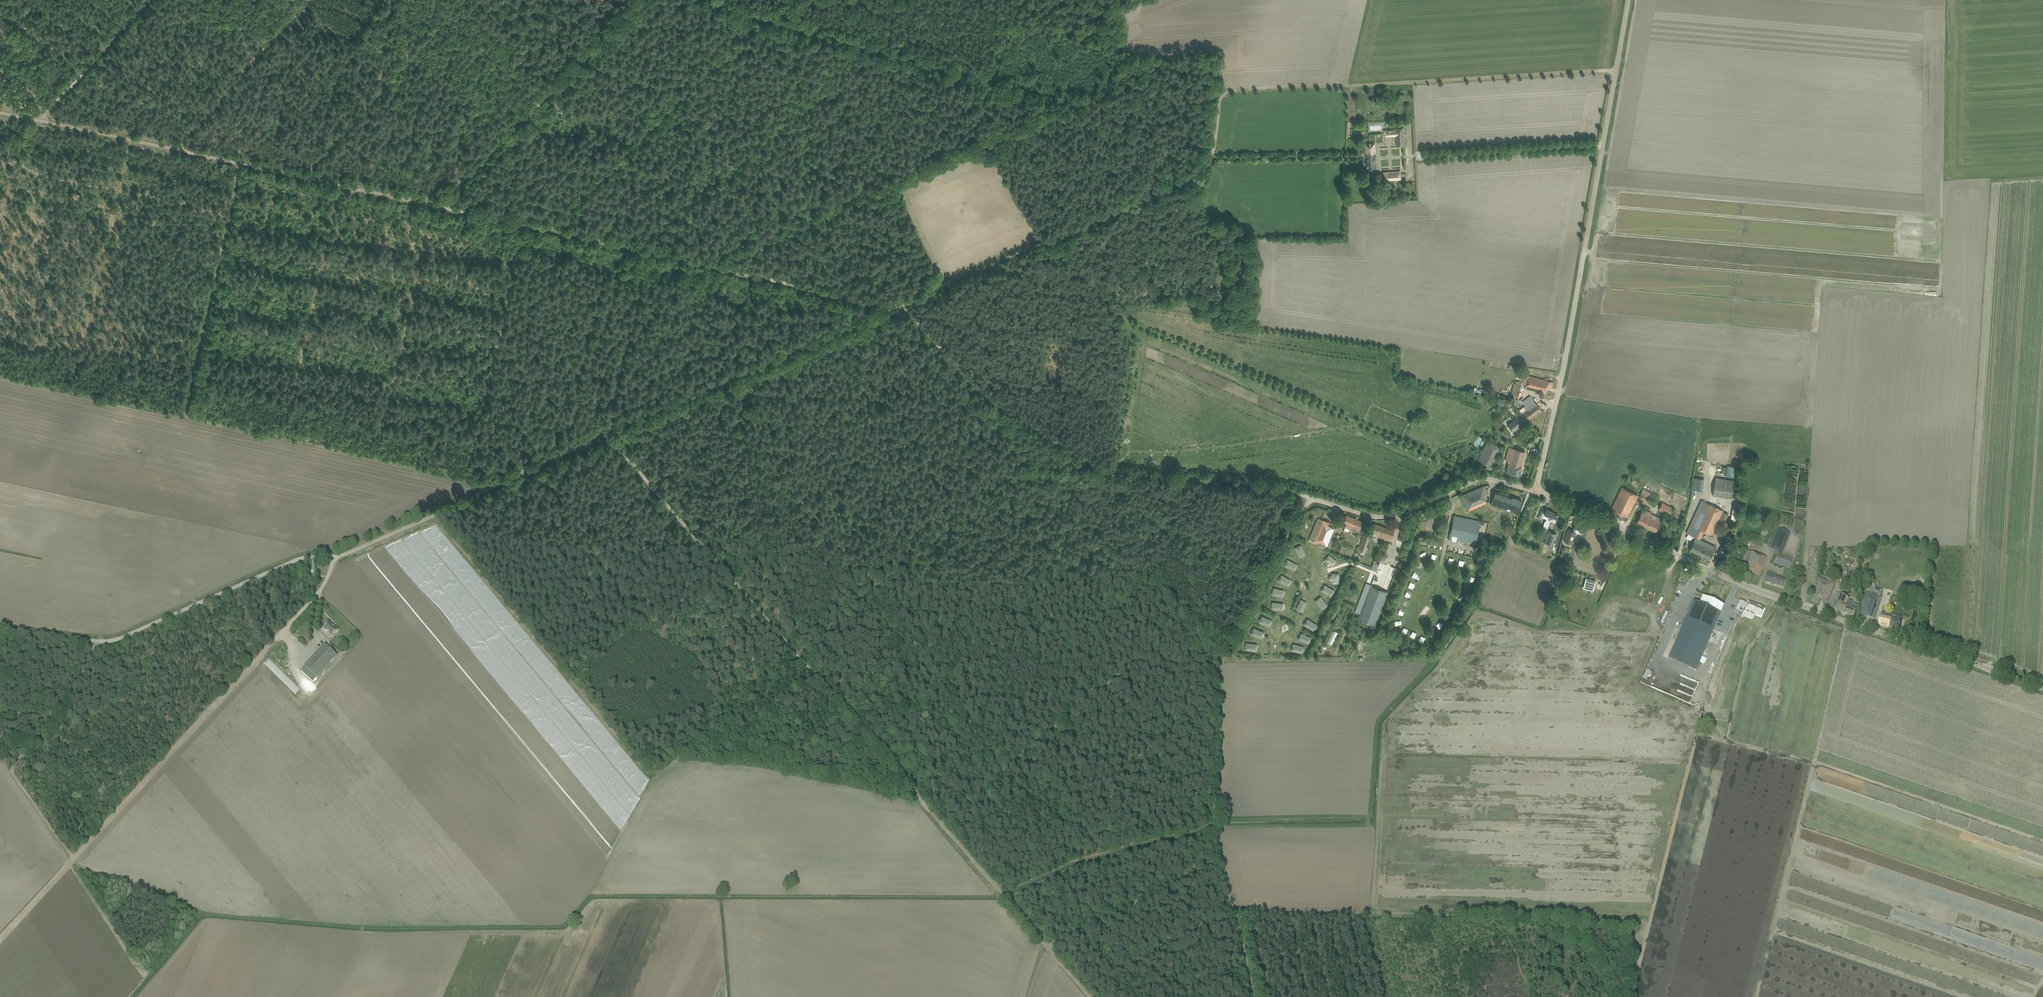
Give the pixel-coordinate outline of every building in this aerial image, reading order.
[(1396,135),(1397,146),(1405,145),(1403,127),(1396,128),(1396,129),(1385,130),(1385,136),(1396,135)] [(1366,153),(1367,153),(1368,168),(1375,168),(1375,161),(1376,161),(1375,156),(1375,153),(1375,143),(1365,143),(1366,149),(1366,152),(1366,153)] [(1385,179),(1400,178),(1400,174),(1398,174),(1398,171),(1384,172),(1385,179)] [(1548,387),(1552,388),(1553,382),(1541,378),(1542,374),(1526,370),(1525,374),(1522,386),(1526,387),(1526,388),(1546,394),(1548,387)] [(1508,424),(1513,431),(1541,409),(1539,407),(1542,405),(1539,401),(1536,403),(1531,395),(1523,401),(1525,405),(1519,410),(1521,413),(1515,418),(1508,424)] [(1507,407),(1509,400),(1498,398),(1497,404),(1507,407)] [(1492,469),(1494,465),(1503,447),(1488,440),(1479,458),(1477,462),(1492,469)] [(1519,475),(1526,451),(1509,447),(1506,461),(1509,461),(1506,472),(1519,475)] [(1734,477),(1736,467),(1736,466),(1727,466),(1726,476),(1734,477)] [(1703,490),(1704,478),(1694,477),(1693,489),(1703,490)] [(1713,495),(1731,498),(1734,480),(1716,477),(1713,495)] [(1461,495),(1468,510),(1487,502),(1483,495),(1487,493),(1484,486),(1461,495)] [(1628,517),(1630,512),(1639,495),(1623,486),(1612,509),(1628,517)] [(1653,505),(1658,496),(1643,488),(1639,497),(1653,505)] [(1491,503),(1507,509),(1508,508),(1512,509),(1512,510),(1518,512),(1522,500),(1496,491),(1491,503)] [(1712,535),(1718,522),(1723,511),(1723,510),(1702,500),(1687,533),(1691,534),(1690,535),(1695,538),(1690,549),(1696,552),(1700,543),(1699,543),(1700,539),(1704,531),(1712,535)] [(1659,509),(1670,515),(1674,507),(1662,502),(1659,509)] [(1656,532),(1658,527),(1663,519),(1652,513),(1652,512),(1644,508),(1637,522),(1656,532)] [(1541,511),(1539,515),(1544,517),(1547,518),(1546,520),(1545,520),(1542,529),(1547,531),(1551,520),(1556,522),(1557,520),(1559,515),(1554,513),(1554,512),(1546,509),(1545,512),(1541,511)] [(1723,511),(1718,522),(1723,525),(1728,514),(1723,511)] [(1364,522),(1346,515),(1344,522),(1346,523),(1345,526),(1359,532),(1364,522)] [(1459,540),(1476,544),(1477,541),(1480,542),(1480,538),(1477,538),(1481,521),(1455,515),(1450,539),(1452,540),(1451,541),(1458,543),(1459,540)] [(1309,539),(1314,541),(1319,543),(1327,546),(1334,528),(1332,527),(1332,526),(1329,524),(1330,522),(1318,517),(1309,539)] [(1582,533),(1585,526),(1576,522),(1573,529),(1582,533)] [(1370,530),(1369,533),(1370,534),(1391,540),(1395,530),(1372,523),(1370,530)] [(1572,543),(1576,531),(1568,528),(1564,541),(1572,543)] [(1777,529),(1770,548),(1778,551),(1781,552),(1788,533),(1777,529)] [(1549,530),(1544,542),(1552,545),(1556,533),(1549,530)] [(1715,546),(1700,539),(1699,543),(1700,543),(1696,552),(1710,558),(1715,546)] [(1359,550),(1358,553),(1363,555),(1364,551),(1364,552),(1366,547),(1361,545),(1359,550)] [(1759,577),(1761,573),(1766,558),(1758,555),(1745,550),(1739,565),(1738,569),(1759,577)] [(1789,569),(1793,559),(1777,553),(1774,564),(1789,569)] [(1330,554),(1325,560),(1331,566),(1336,561),(1330,554)] [(1785,580),(1766,575),(1764,582),(1782,588),(1785,580)] [(1827,603),(1829,598),(1834,584),(1819,578),(1812,596),(1810,601),(1818,604),(1820,600),(1827,603)] [(1873,582),(1869,593),(1881,597),(1885,586),(1873,582)] [(1332,596),(1336,590),(1325,584),(1321,591),(1332,596)] [(1365,599),(1358,618),(1375,624),(1388,591),(1380,588),(1379,590),(1365,584),(1361,597),(1365,599)] [(1874,619),(1875,615),(1881,597),(1869,593),(1865,592),(1857,618),(1865,621),(1866,617),(1874,619)] [(1858,605),(1853,603),(1847,601),(1848,599),(1835,594),(1830,608),(1853,617),(1857,608),(1856,608),(1858,605)] [(1321,596),(1315,601),(1323,610),(1329,605),(1321,596)] [(1693,602),(1673,648),(1694,657),(1689,668),(1696,670),(1723,606),(1702,597),(1699,604),(1693,602)] [(1764,609),(1752,604),(1752,605),(1748,603),(1747,605),(1746,604),(1746,603),(1739,600),(1734,611),(1741,614),(1743,609),(1745,610),(1760,617),(1764,609)] [(1899,630),(1900,625),(1902,617),(1882,612),(1878,625),(1899,630)] [(331,637),(338,630),(329,622),(323,629),(331,637)] [(324,645),(303,667),(316,678),(337,656),(324,645)]
